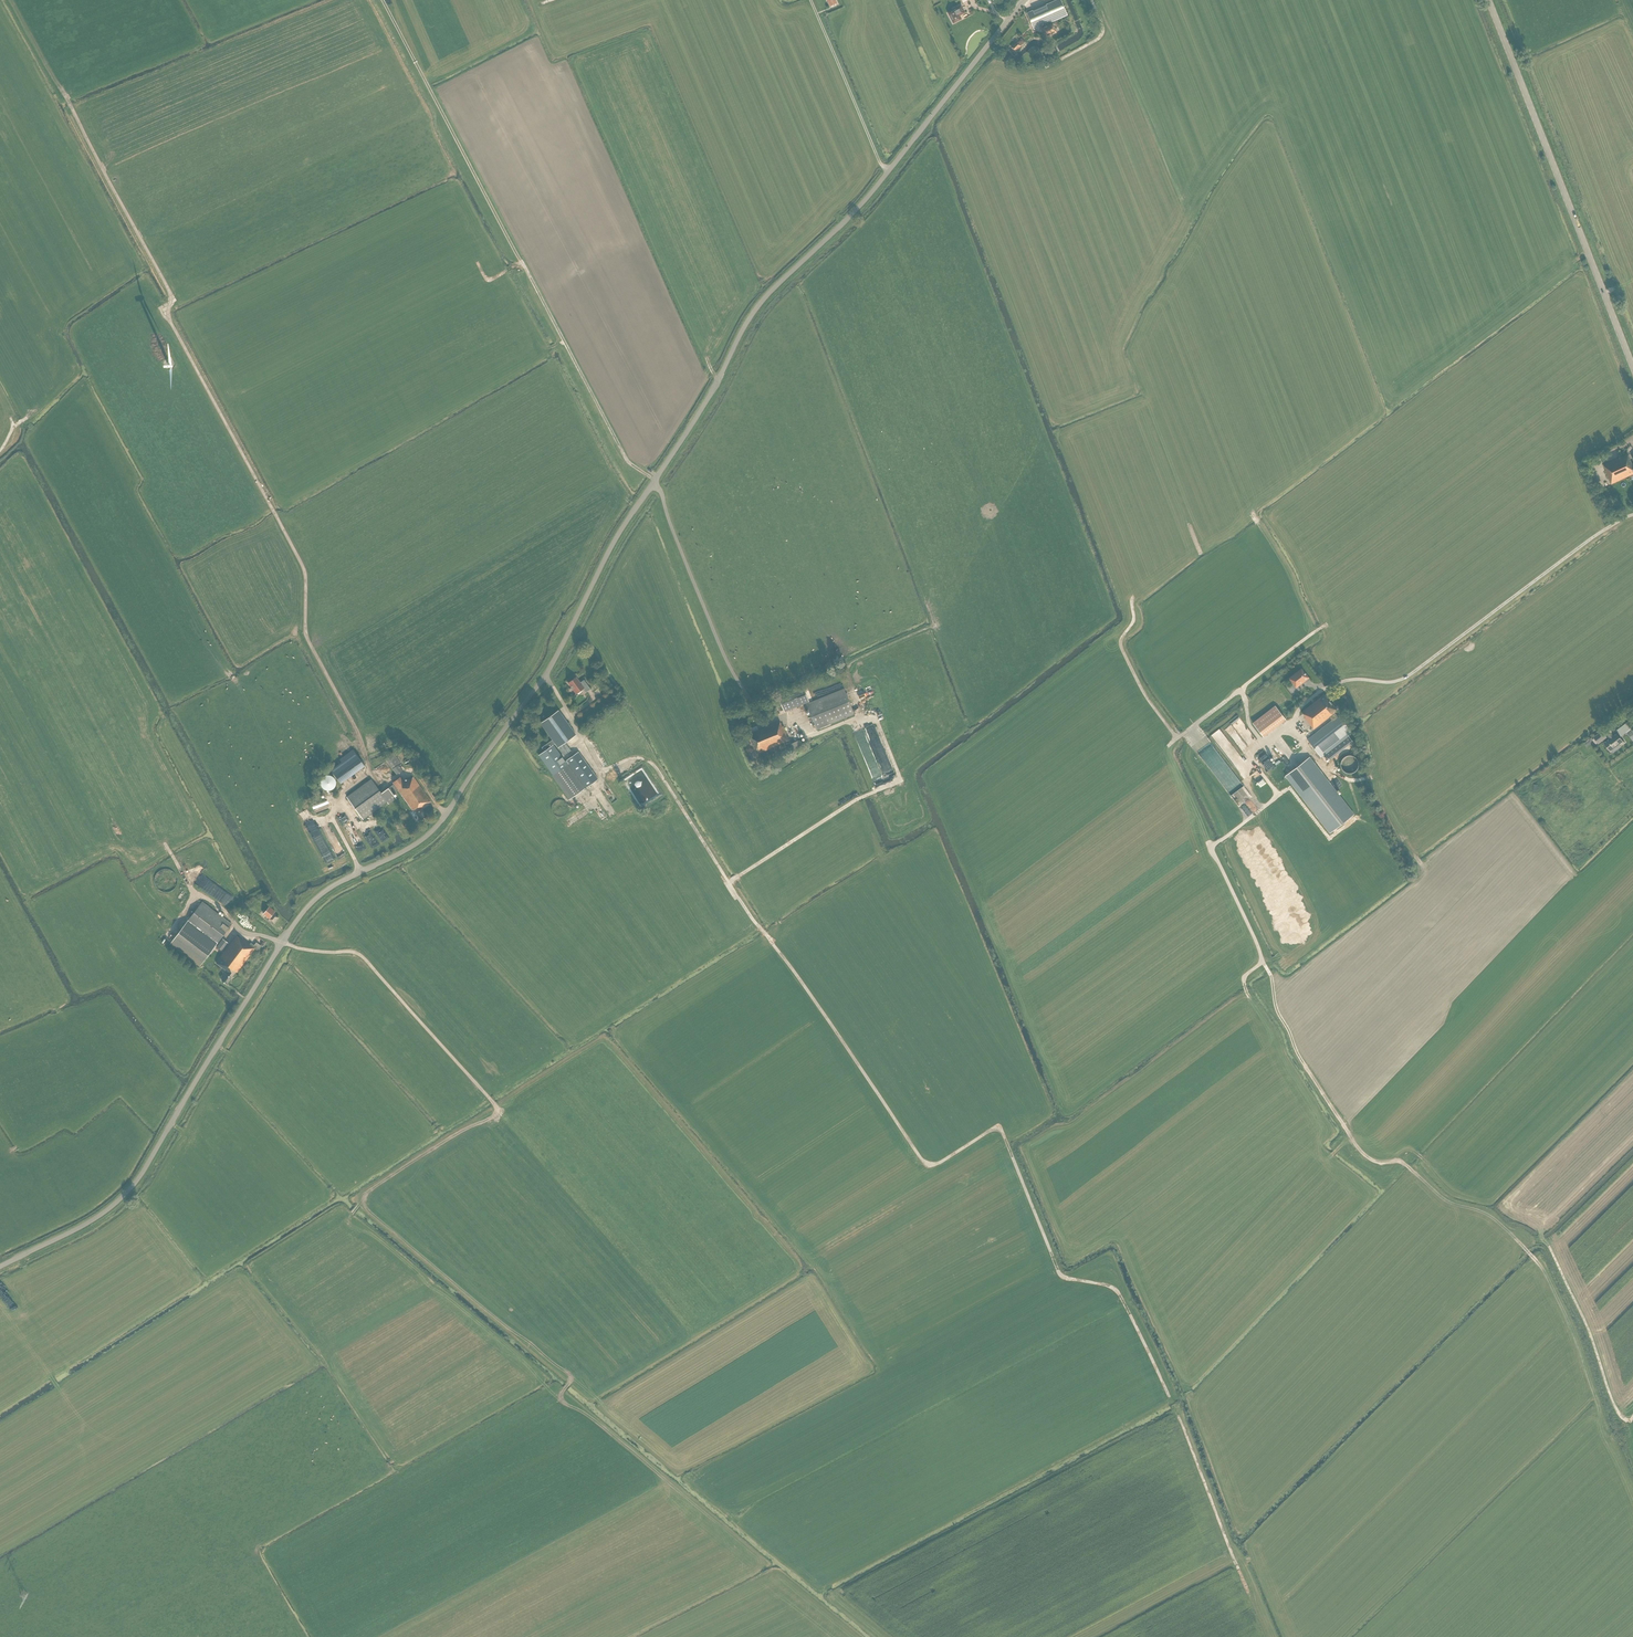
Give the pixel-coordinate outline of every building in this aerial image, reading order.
[(1050,23),(1067,15),(1061,0),(1057,0),(1027,13),(1034,30),(1042,26),(1043,28),(1042,28),(1046,37),(1057,32),(1053,23),(1051,24),(1050,23)] [(949,18),(950,18),(953,23),(960,19),(958,16),(964,13),(960,5),(952,9),(953,10),(947,13),(949,18)] [(1012,48),(1016,52),(1024,43),(1021,39),(1012,48)] [(1632,465),(1627,454),(1622,456),(1622,457),(1604,465),(1606,470),(1605,471),(1611,484),(1632,474),(1632,465)] [(1309,678),(1302,668),(1289,678),(1296,688),(1309,678)] [(581,682),(577,677),(569,683),(577,693),(583,688),(586,692),(591,689),(584,680),(581,682)] [(779,696),(785,712),(810,702),(804,686),(779,696)] [(807,704),(817,729),(855,714),(844,689),(809,703),(807,704)] [(1321,757),(1325,754),(1329,760),(1353,742),(1348,736),(1352,733),(1338,715),(1337,716),(1335,713),(1337,711),(1324,694),(1301,712),(1305,717),(1304,718),(1313,729),(1329,717),(1332,721),(1307,740),(1321,757)] [(1285,718),(1274,705),(1252,722),(1262,735),(1285,718)] [(574,754),(565,742),(576,734),(559,710),(540,723),(552,740),(541,747),(544,751),(539,755),(570,799),(584,788),(587,787),(567,760),(574,754)] [(1234,729),(1243,724),(1239,717),(1230,722),(1234,729)] [(748,733),(757,754),(789,740),(783,726),(782,727),(780,721),(754,732),(754,731),(748,733)] [(876,755),(881,770),(890,767),(876,725),(863,729),(867,742),(860,745),(860,743),(870,775),(874,774),(870,762),(867,763),(865,757),(869,756),(867,749),(871,747),(873,755),(876,755)] [(1602,731),(1594,737),(1598,743),(1607,737),(1606,736),(1607,735),(1610,739),(1604,743),(1611,752),(1624,743),(1617,733),(1613,736),(1613,735),(1611,732),(1612,732),(1609,728),(1603,732),(1602,731)] [(1222,733),(1215,738),(1226,755),(1231,751),(1230,749),(1232,748),(1222,733)] [(800,740),(788,745),(790,751),(803,746),(800,740)] [(1273,764),(1279,760),(1271,747),(1265,751),(1273,764)] [(331,770),(341,783),(365,766),(353,749),(340,759),(342,762),(331,770)] [(567,760),(587,787),(598,779),(579,751),(574,754),(567,760)] [(385,758),(397,774),(402,770),(398,765),(401,763),(393,752),(385,758)] [(1351,754),(1350,754),(1348,754),(1346,755),(1344,756),(1343,757),(1342,758),(1341,759),(1340,761),(1340,763),(1339,765),(1340,766),(1340,768),(1341,770),(1342,771),(1343,772),(1344,773),(1346,774),(1348,775),(1350,775),(1351,775),(1353,774),(1355,773),(1356,772),(1357,771),(1358,770),(1359,768),(1360,766),(1360,765),(1360,763),(1359,761),(1358,759),(1357,758),(1356,757),(1355,756),(1353,755),(1351,754)] [(1353,813),(1309,756),(1284,775),(1329,832),(1353,813)] [(330,775),(328,775),(327,775),(326,775),(324,776),(323,777),(322,778),(322,779),(321,780),(321,781),(321,783),(321,784),(321,785),(322,786),(322,788),(323,789),(324,789),(326,790),(327,790),(328,790),(330,790),(331,790),(332,789),(333,789),(334,788),(335,786),(335,785),(336,784),(336,783),(336,781),(335,780),(335,779),(334,778),(333,777),(332,776),(331,775),(330,775)] [(363,819),(388,802),(386,799),(398,790),(413,810),(414,809),(422,820),(427,816),(422,809),(431,802),(413,777),(409,780),(408,779),(404,783),(400,777),(393,783),(394,784),(382,793),(371,779),(347,797),(363,819)] [(313,804),(317,813),(328,809),(324,799),(313,804)] [(568,811),(568,809),(568,808),(568,806),(568,805),(567,804),(567,803),(566,802),(565,801),(563,800),(562,800),(561,800),(560,800),(558,800),(557,800),(555,801),(554,802),(553,803),(553,804),(552,805),(552,807),(551,808),(552,810),(553,812),(553,813),(554,814),(556,815),(558,816),(559,816),(560,817),(561,816),(563,816),(564,815),(565,815),(566,814),(567,813),(568,812),(568,811)] [(166,891),(171,891),(175,888),(178,883),(178,878),(175,874),(170,871),(165,872),(160,874),(158,879),(158,884),(161,889),(166,891)] [(171,944),(200,966),(232,924),(202,902),(171,944)] [(269,906),(263,914),(269,919),(274,923),(278,917),(273,913),(275,911),(269,906)] [(255,948),(258,950),(261,946),(257,942),(254,945),(251,943),(250,944),(243,939),(242,940),(237,936),(216,963),(228,972),(227,974),(222,980),(227,984),(232,977),(236,972),(237,972),(255,948)] [(217,947),(223,951),(229,943),(223,939),(217,947)]
